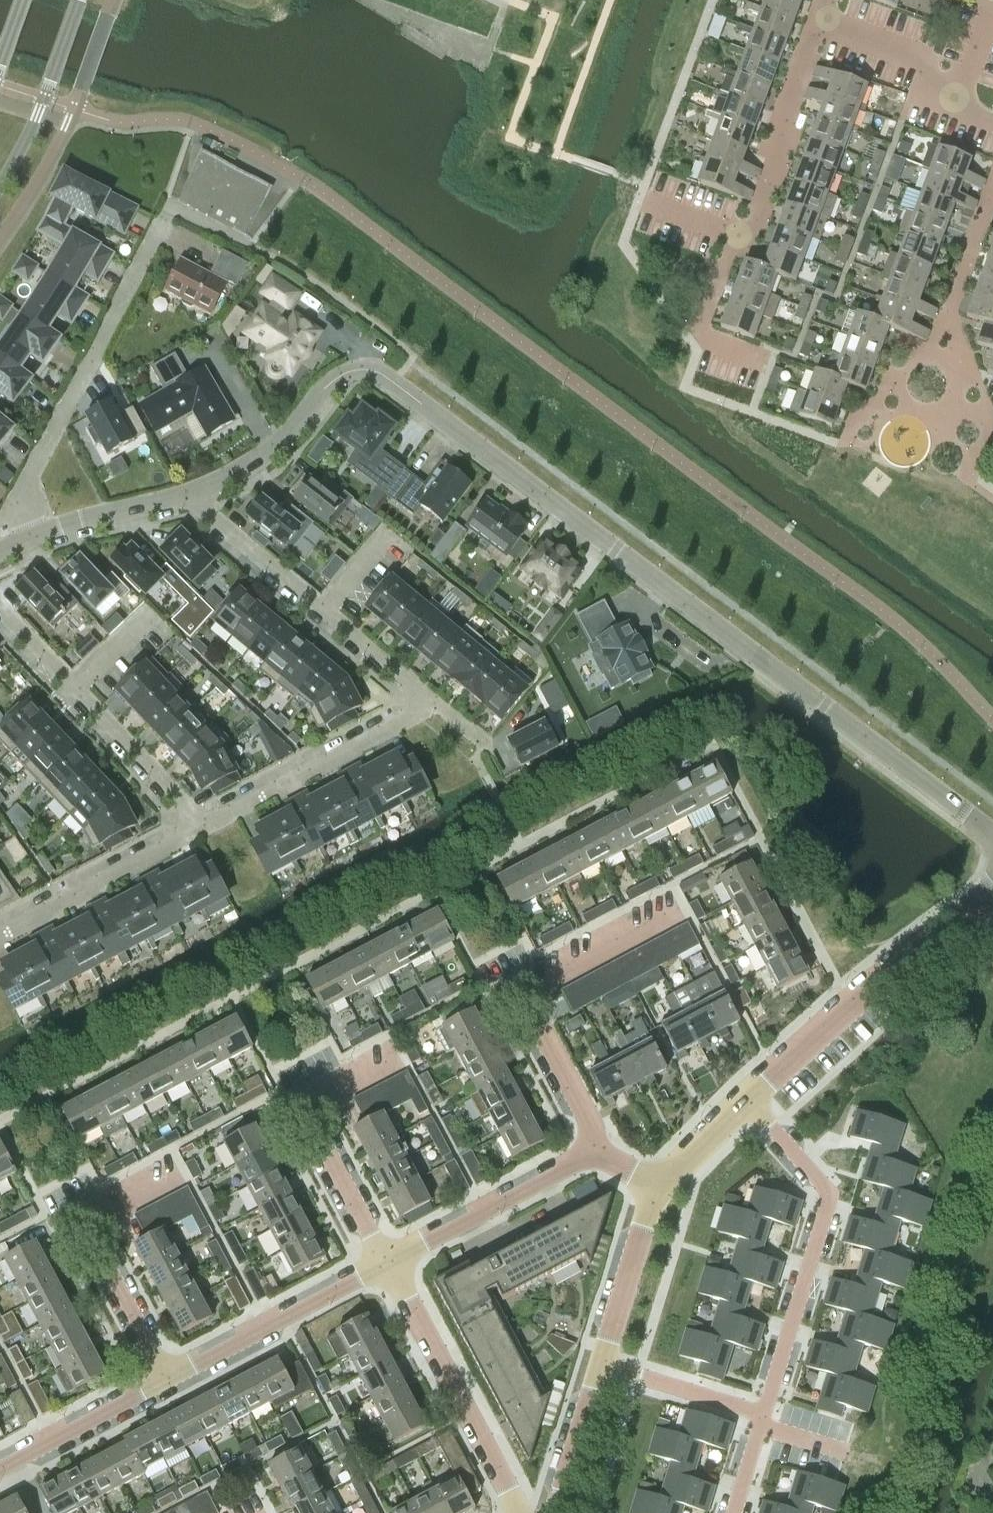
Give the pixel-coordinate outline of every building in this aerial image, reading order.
[(761,9),(760,10),(793,23),(801,0),(765,0),(761,9)] [(929,8),(937,11),(941,0),(932,0),(929,8)] [(785,44),(793,23),(760,10),(761,9),(746,3),(744,9),(759,15),(754,30),(752,31),(785,44)] [(778,65),(785,44),(752,31),(754,30),(738,24),(736,31),(751,36),(745,51),(744,53),(778,65)] [(770,87),(778,65),(744,53),(745,51),(730,46),(728,52),(743,57),(737,73),(736,75),(770,87)] [(830,83),(826,95),(825,96),(858,109),(857,110),(864,112),(866,107),(859,104),(866,86),(815,67),(812,76),(830,83)] [(762,108),(770,87),(736,75),(737,73),(722,68),(720,74),(729,78),(724,92),(723,94),(762,108)] [(823,105),(818,118),(850,130),(850,131),(856,133),(858,128),(852,125),(857,110),(858,109),(825,96),(826,95),(807,88),(804,98),(823,105)] [(754,130),(762,108),(723,94),(724,92),(715,89),(712,96),(719,98),(713,113),(722,116),(720,118),(754,130)] [(746,151),(754,130),(720,118),(722,116),(713,113),(707,111),(704,118),(719,123),(713,138),(746,151)] [(842,152),(850,131),(850,130),(818,118),(810,140),(842,152)] [(741,164),(746,151),(713,138),(708,136),(706,141),(712,143),(706,160),(738,172),(738,173),(757,180),(760,171),(741,164)] [(810,140),(802,162),(834,174),(842,152),(810,140)] [(937,152),(931,169),(931,170),(963,182),(962,183),(982,190),(985,181),(966,173),(971,159),(933,145),(931,150),(937,152)] [(872,163),(880,166),(885,154),(877,151),(872,163)] [(201,153),(178,198),(245,233),(268,189),(201,153)] [(734,186),(738,173),(738,172),(706,160),(700,158),(699,162),(704,164),(698,182),(749,201),(752,192),(734,186)] [(802,162),(794,183),(826,195),(826,194),(834,174),(802,162)] [(880,166),(872,163),(868,174),(876,177),(880,166)] [(958,195),(962,183),(963,182),(931,170),(931,169),(924,167),(923,172),(929,174),(922,191),(955,203),(955,204),(974,211),(977,202),(958,195)] [(128,224),(135,208),(64,173),(52,197),(56,199),(46,218),(62,227),(71,207),(95,219),(100,210),(128,224)] [(794,183),(786,204),(827,219),(828,220),(836,198),(826,194),(826,195),(794,183)] [(876,198),(884,201),(888,190),(881,187),(876,198)] [(947,224),(955,204),(955,203),(922,191),(915,212),(947,224)] [(857,206),(864,208),(869,196),(861,193),(857,206)] [(884,201),(876,198),(872,211),(879,214),(884,201)] [(786,204),(778,227),(810,239),(810,238),(819,241),(827,219),(786,204)] [(864,208),(857,206),(853,216),(860,219),(864,208)] [(939,245),(947,224),(915,212),(906,209),(898,230),(907,234),(939,245)] [(112,255),(62,227),(46,218),(39,231),(66,247),(49,275),(73,290),(83,273),(91,277),(98,267),(103,270),(112,255)] [(802,260),(810,239),(778,227),(770,248),(802,260)] [(861,242),(868,245),(872,234),(865,231),(861,242)] [(931,268),(939,245),(907,234),(898,256),(931,268)] [(840,250),(848,252),(852,240),(845,237),(840,250)] [(868,245),(861,242),(856,254),(864,257),(868,245)] [(770,248),(763,267),(762,269),(776,274),(776,275),(794,281),(802,260),(770,248)] [(848,252),(840,250),(836,260),(844,263),(848,252)] [(983,272),(992,276),(992,251),(991,250),(983,272)] [(226,281),(236,286),(247,264),(222,251),(211,273),(211,275),(181,260),(165,291),(180,299),(182,303),(190,308),(194,306),(210,315),(226,283),(225,283),(226,281)] [(918,302),(923,289),(890,277),(898,256),(890,252),(880,278),(888,281),(882,298),(882,299),(915,311),(915,312),(933,319),(937,309),(918,302)] [(923,289),(931,268),(898,256),(890,277),(923,289)] [(762,269),(763,267),(745,261),(736,284),(768,296),(769,294),(776,275),(776,274),(762,269)] [(975,294),(992,300),(992,276),(983,272),(975,294)] [(86,298),(73,290),(49,275),(23,315),(47,331),(58,314),(65,319),(72,309),(77,312),(86,298)] [(287,309),(296,294),(273,279),(263,293),(273,300),(267,309),(263,306),(245,333),(271,350),(266,358),(271,361),(269,364),(267,368),(267,371),(269,373),(272,375),(275,377),(278,378),(281,377),(284,374),(286,371),(291,375),(319,332),(294,316),(289,324),(280,318),(286,309),(287,309)] [(833,295),(837,283),(829,280),(824,292),(833,295)] [(736,284),(728,305),(760,317),(761,316),(771,320),(779,298),(769,294),(768,296),(736,284)] [(975,294),(967,316),(978,321),(978,319),(992,324),(992,300),(975,294)] [(910,324),(915,312),(915,311),(882,299),(882,298),(877,295),(875,300),(881,302),(875,319),(874,320),(889,326),(889,327),(898,331),(925,341),(929,331),(910,324)] [(799,308),(806,310),(811,298),(803,296),(799,308)] [(822,314),(827,302),(819,299),(814,311),(822,314)] [(760,317),(728,305),(720,327),(752,339),(760,317)] [(806,310),(799,308),(795,318),(802,321),(806,310)] [(881,348),(889,327),(889,326),(874,320),(875,319),(857,313),(856,313),(848,310),(841,332),(848,335),(881,348)] [(47,331),(23,315),(22,316),(0,347),(0,357),(19,371),(30,355),(37,360),(45,350),(49,353),(59,339),(47,331)] [(989,348),(989,347),(992,349),(992,324),(978,319),(978,321),(975,329),(981,331),(976,344),(989,348)] [(803,342),(811,345),(815,334),(807,332),(803,342)] [(873,369),(881,348),(848,335),(840,356),(873,369)] [(210,346),(204,336),(194,342),(200,352),(210,346)] [(791,353),(795,340),(787,337),(782,350),(791,353)] [(811,345),(803,342),(799,354),(806,357),(811,345)] [(150,367),(165,393),(141,407),(155,431),(174,420),(173,418),(191,408),(207,436),(233,421),(203,369),(189,378),(175,353),(150,367)] [(865,391),(873,369),(840,356),(831,353),(824,373),(833,377),(832,378),(848,384),(847,385),(865,391)] [(1,394),(8,399),(15,390),(20,393),(31,380),(19,371),(0,357),(0,394),(1,394)] [(770,379),(777,381),(781,370),(774,367),(770,379)] [(840,405),(847,385),(848,384),(832,378),(833,377),(824,373),(815,370),(807,393),(840,405)] [(777,381),(770,379),(765,391),(773,394),(777,381)] [(840,405),(807,393),(799,415),(831,427),(840,405)] [(87,431),(85,432),(94,448),(95,447),(101,443),(107,455),(133,441),(132,440),(146,432),(132,408),(119,415),(111,402),(86,417),(92,428),(87,431)] [(375,483),(387,492),(404,469),(392,461),(391,462),(385,458),(386,456),(377,449),(392,428),(378,417),(376,420),(362,409),(353,421),(348,418),(337,433),(342,436),(341,437),(357,450),(353,455),(375,471),(376,469),(382,474),(375,483)] [(2,442),(13,429),(0,419),(0,444),(2,442)] [(420,506),(426,511),(441,522),(440,522),(442,523),(471,484),(470,483),(469,484),(464,480),(464,479),(459,475),(458,476),(447,468),(443,473),(442,473),(437,480),(432,476),(429,480),(428,479),(424,484),(414,477),(395,502),(413,516),(420,506)] [(289,494),(326,524),(340,506),(345,510),(353,499),(324,476),(317,486),(304,475),(289,494)] [(272,537),(284,547),(291,552),(313,524),(285,502),(278,511),(275,508),(275,509),(262,499),(247,518),(260,527),(259,528),(272,537)] [(486,500),(466,526),(506,556),(526,530),(523,528),(525,525),(510,514),(507,517),(486,500)] [(439,567),(454,547),(466,531),(455,523),(428,558),(439,567)] [(181,529),(158,551),(192,585),(215,562),(181,529)] [(520,568),(561,599),(582,570),(568,559),(569,558),(556,548),(555,550),(541,539),(520,568)] [(123,549),(111,561),(125,575),(123,578),(139,594),(142,592),(145,595),(162,579),(187,605),(171,621),(190,639),(213,612),(166,564),(157,573),(132,547),(131,547),(126,552),(123,549)] [(335,556),(320,575),(330,583),(345,564),(335,556)] [(66,579),(65,580),(67,582),(68,581),(95,610),(112,593),(79,559),(62,575),(66,579)] [(416,567),(425,573),(429,568),(421,561),(416,567)] [(492,566),(476,589),(487,597),(503,574),(492,566)] [(429,568),(425,573),(434,581),(438,575),(429,568)] [(16,591),(52,629),(78,604),(59,583),(58,584),(59,585),(51,593),(34,574),(16,591)] [(367,608),(384,623),(409,592),(395,581),(391,578),(367,608)] [(450,594),(459,601),(463,595),(454,588),(450,594)] [(214,621),(231,635),(256,605),(239,591),(214,621)] [(384,623),(401,637),(426,606),(409,592),(384,623)] [(463,595),(459,601),(467,608),(472,602),(463,595)] [(401,637),(417,650),(443,620),(448,613),(432,599),(426,606),(401,637)] [(604,601),(577,616),(591,644),(588,646),(593,655),(591,656),(602,677),(603,676),(611,690),(630,679),(633,685),(652,676),(648,670),(652,668),(629,625),(619,630),(604,601)] [(231,635),(248,649),(273,619),(256,605),(231,635)] [(483,621),(492,628),(497,622),(488,615),(483,621)] [(258,670),(289,633),(273,619),(248,649),(264,663),(258,670)] [(417,650),(434,664),(459,633),(443,620),(417,650)] [(497,622),(492,628),(501,635),(506,629),(497,622)] [(106,623),(101,628),(109,636),(114,631),(106,623)] [(258,670),(275,684),(306,647),(289,633),(258,670)] [(434,664),(451,678),(476,647),(459,633),(434,664)] [(90,635),(73,651),(82,660),(99,644),(90,635)] [(194,640),(189,645),(200,656),(209,663),(214,658),(205,650),(194,640)] [(517,648),(526,655),(531,649),(522,642),(517,648)] [(175,651),(183,658),(188,653),(180,645),(175,651)] [(306,647),(275,684),(276,685),(292,698),(298,691),(323,660),(320,659),(306,647)] [(451,678),(467,692),(493,661),(476,647),(451,678)] [(531,649),(526,655),(535,662),(539,656),(531,649)] [(188,653),(183,658),(192,666),(197,661),(188,653)] [(117,691),(131,707),(167,673),(152,657),(117,691)] [(214,658),(209,663),(217,671),(222,666),(214,658)] [(298,691),(314,704),(315,703),(345,679),(323,660),(298,691)] [(510,675),(509,674),(493,661),(467,692),(484,706),(510,675)] [(510,675),(484,706),(501,720),(524,692),(532,683),(514,668),(509,674),(510,675)] [(131,707),(146,722),(175,696),(161,681),(168,675),(167,673),(131,707)] [(207,680),(214,688),(220,682),(212,675),(207,680)] [(552,713),(569,704),(556,678),(539,687),(552,713)] [(315,703),(314,704),(308,712),(317,729),(328,723),(332,730),(355,718),(351,711),(360,707),(346,680),(345,679),(315,703)] [(232,685),(240,693),(245,688),(237,680),(232,685)] [(220,682),(214,688),(223,696),(228,691),(220,682)] [(245,688),(240,693),(248,701),(253,695),(245,688)] [(146,722),(161,738),(189,711),(175,696),(146,722)] [(8,751),(43,718),(29,702),(0,729),(0,742),(8,751)] [(189,711),(161,738),(162,738),(176,754),(204,727),(211,720),(197,705),(189,711)] [(263,715),(272,723),(277,717),(268,710),(263,715)] [(246,717),(253,724),(259,719),(251,712),(246,717)] [(277,717),(272,723),(280,730),(285,725),(277,717)] [(17,746),(30,760),(58,734),(43,718),(8,751),(10,752),(17,746)] [(259,719),(253,724),(262,733),(268,727),(259,719)] [(176,754),(191,769),(230,741),(211,720),(204,727),(176,754)] [(550,720),(509,742),(522,766),(563,744),(550,720)] [(287,737),(296,745),(301,740),(292,732),(287,737)] [(23,767),(38,783),(73,749),(58,734),(30,760),(23,767)] [(230,741),(191,769),(191,770),(202,790),(211,786),(214,793),(237,780),(234,773),(236,772),(224,748),(232,742),(230,741)] [(38,783),(53,798),(88,765),(73,749),(38,783)] [(428,789),(426,784),(413,760),(403,766),(397,756),(380,765),(400,803),(407,815),(411,813),(405,801),(428,789)] [(698,764),(689,769),(709,807),(731,795),(715,763),(701,770),(698,764)] [(53,798),(68,814),(103,781),(88,765),(53,798)] [(378,815),(400,803),(380,765),(363,773),(369,784),(359,789),(374,817),(380,829),(385,827),(378,815)] [(687,819),(709,807),(689,769),(681,773),(684,779),(670,787),(687,819)] [(84,817),(89,823),(122,801),(103,781),(68,814),(68,815),(75,808),(84,817)] [(344,784),(327,793),(354,844),(358,841),(352,829),(374,817),(359,789),(349,794),(344,784)] [(666,830),(687,819),(670,787),(658,793),(655,787),(646,792),(666,830)] [(644,841),(666,830),(646,792),(638,796),(641,802),(627,809),(644,841)] [(350,846),(354,844),(327,793),(310,801),(316,812),(306,817),(327,857),(321,845),(343,834),(350,846)] [(122,801),(89,823),(90,823),(83,829),(89,841),(92,848),(103,842),(107,849),(130,837),(126,830),(135,826),(122,801)] [(623,853),(644,841),(627,809),(615,816),(612,809),(603,814),(623,853)] [(291,812),(274,821),(301,872),(301,871),(294,859),(317,848),(323,860),(327,857),(306,817),(296,822),(291,812)] [(601,864),(623,853),(603,814),(594,819),(597,825),(584,832),(601,864)] [(11,823),(17,832),(23,828),(17,818),(11,823)] [(274,821),(257,829),(263,840),(252,846),(267,874),(290,862),(297,874),(301,872),(274,821)] [(23,828),(17,832),(23,840),(29,836),(23,828)] [(580,875),(601,864),(584,832),(572,838),(569,832),(560,837),(580,875)] [(726,840),(731,849),(746,841),(741,832),(726,840)] [(558,887),(580,875),(560,837),(551,841),(554,846),(541,853),(558,887)] [(731,849),(726,840),(711,848),(716,857),(731,849)] [(36,857),(42,866),(48,862),(42,853),(36,857)] [(537,898),(558,887),(541,853),(528,860),(525,855),(517,859),(537,898)] [(683,862),(688,871),(703,863),(698,855),(683,862)] [(537,898),(517,859),(508,864),(511,870),(497,877),(514,910),(537,898)] [(48,862),(42,866),(48,875),(54,871),(48,862)] [(205,922),(209,920),(203,908),(226,896),(211,867),(201,873),(195,862),(178,871),(205,922)] [(688,871),(683,862),(668,870),(673,879),(688,871)] [(733,902),(763,886),(752,863),(721,880),(733,902)] [(205,922),(178,871),(162,880),(167,891),(157,896),(179,936),(183,934),(177,922),(199,910),(205,922)] [(13,895),(0,877),(0,904),(13,895)] [(640,885),(645,894),(659,886),(655,878),(640,885)] [(645,894),(640,885),(624,893),(629,902),(645,894)] [(733,902),(744,924),(775,907),(763,886),(733,902)] [(179,937),(179,936),(157,896),(148,901),(142,890),(125,899),(152,951),(156,948),(150,936),(172,925),(179,937)] [(152,951),(125,899),(109,908),(114,919),(105,924),(126,965),(130,963),(124,950),(146,939),(152,951)] [(597,908),(602,917),(616,909),(612,900),(597,908)] [(697,900),(688,905),(697,921),(705,917),(697,900)] [(786,929),(775,907),(744,924),(755,945),(786,929)] [(602,917),(597,908),(582,916),(586,925),(602,917)] [(420,911),(411,916),(431,954),(454,942),(437,909),(423,916),(420,911)] [(410,965),(431,954),(411,916),(404,920),(407,925),(393,933),(410,965)] [(105,924),(95,929),(89,919),(72,927),(93,967),(115,955),(122,967),(126,965),(105,924)] [(554,930),(559,939),(573,932),(568,923),(554,930)] [(676,928),(689,951),(699,945),(687,923),(676,928)] [(700,927),(708,942),(716,938),(708,923),(700,927)] [(99,979),(93,967),(72,927),(56,936),(61,947),(51,952),(67,981),(89,969),(95,981),(99,979)] [(689,951),(676,928),(666,934),(678,956),(689,951)] [(797,950),(786,929),(755,945),(766,966),(797,950)] [(559,939),(554,930),(538,939),(543,947),(559,939)] [(388,976),(410,965),(393,933),(380,939),(377,934),(368,939),(388,976)] [(678,956),(666,934),(655,940),(668,962),(678,956)] [(367,988),(388,976),(368,939),(360,943),(363,948),(350,955),(367,988)] [(668,962),(655,940),(644,945),(657,968),(668,962)] [(712,949),(720,963),(727,959),(719,944),(712,949)] [(657,968),(644,945),(634,951),(646,973),(657,968)] [(73,993),(67,981),(51,952),(42,957),(36,947),(19,956),(40,995),(62,983),(69,995),(73,993)] [(797,950),(766,966),(778,989),(809,973),(797,950)] [(646,973),(634,951),(624,956),(636,979),(646,973)] [(346,999),(367,988),(350,955),(337,962),(334,957),(326,961),(346,999)] [(40,995),(19,956),(3,964),(8,976),(0,980),(0,986),(12,1010),(36,997),(42,1009),(46,1007),(40,995)] [(636,979),(624,956),(613,962),(626,984),(636,979)] [(346,999),(326,961),(317,966),(320,971),(306,979),(323,1011),(346,999)] [(626,984),(613,962),(603,968),(615,990),(626,984)] [(731,966),(723,970),(731,985),(739,981),(731,966)] [(615,990),(603,968),(592,973),(605,996),(615,990)] [(715,997),(703,1004),(718,1032),(721,1038),(729,1034),(726,1028),(739,1021),(714,972),(705,977),(715,997)] [(605,996),(592,973),(582,979),(594,1001),(605,996)] [(448,986),(453,995),(467,988),(463,979),(448,986)] [(571,984),(584,1007),(594,1001),(582,979),(571,984)] [(695,1008),(682,1014),(697,1043),(700,1049),(708,1045),(705,1039),(718,1032),(703,1004),(692,983),(684,987),(695,1008)] [(573,1013),(584,1007),(571,984),(561,990),(573,1013)] [(453,995),(448,986),(433,995),(437,1003),(453,995)] [(743,988),(735,992),(742,1006),(750,1002),(743,988)] [(697,1043),(682,1014),(672,994),(663,998),(672,1015),(660,1022),(680,1060),(688,1056),(684,1050),(697,1043)] [(406,1009),(410,1018),(425,1010),(420,1001),(406,1009)] [(410,1018),(406,1009),(390,1017),(395,1026),(410,1018)] [(456,1049),(487,1033),(475,1010),(433,1032),(445,1054),(456,1049)] [(218,1018),(210,1023),(230,1061),(252,1049),(235,1016),(221,1024),(218,1018)] [(643,1045),(631,1052),(645,1079),(648,1086),(656,1082),(653,1076),(666,1068),(640,1020),(632,1024),(643,1045)] [(208,1072),(230,1061),(210,1023),(201,1027),(204,1033),(191,1040),(208,1072)] [(363,1031),(368,1040),(382,1033),(377,1024),(363,1031)] [(368,1040),(363,1031),(347,1040),(352,1049),(368,1040)] [(632,1086),(645,1079),(631,1052),(620,1031),(611,1035),(622,1056),(610,1062),(624,1090),(627,1096),(635,1092),(632,1086)] [(456,1049),(467,1070),(498,1054),(487,1033),(456,1049)] [(187,1083),(208,1072),(191,1040),(178,1047),(175,1041),(166,1045),(187,1083)] [(611,1097),(624,1090),(610,1062),(600,1042),(591,1046),(602,1067),(589,1074),(607,1107),(615,1103),(611,1097)] [(403,1048),(411,1064),(420,1059),(412,1044),(403,1048)] [(165,1095),(187,1083),(166,1045),(158,1049),(161,1055),(148,1062),(165,1095)] [(467,1070),(478,1092),(509,1075),(498,1054),(467,1070)] [(144,1106),(165,1095),(148,1062),(135,1069),(132,1063),(124,1068),(144,1106)] [(122,1117),(144,1106),(124,1068),(116,1072),(119,1078),(105,1085),(122,1117)] [(396,1076),(408,1100),(409,1099),(419,1094),(406,1070),(396,1076)] [(426,1092),(435,1087),(427,1072),(418,1077),(426,1092)] [(478,1092),(490,1113),(521,1097),(509,1075),(478,1092)] [(385,1081),(398,1105),(408,1100),(396,1076),(385,1081)] [(374,1087),(387,1111),(398,1105),(385,1081),(374,1087)] [(101,1129),(122,1117),(105,1085),(91,1092),(88,1087),(81,1091),(101,1129)] [(262,1085),(247,1093),(251,1102),(266,1094),(262,1085)] [(377,1117),(384,1113),(387,1111),(374,1087),(364,1093),(377,1117)] [(435,1087),(426,1092),(433,1105),(442,1100),(435,1087)] [(101,1129),(81,1091),(72,1095),(75,1101),(61,1108),(78,1141),(101,1129)] [(251,1102),(247,1093),(232,1101),(236,1110),(251,1102)] [(353,1099),(366,1123),(377,1117),(364,1093),(353,1099)] [(419,1094),(409,1099),(417,1115),(427,1110),(419,1094)] [(490,1113),(501,1135),(532,1118),(521,1097),(490,1113)] [(204,1116),(209,1125),(223,1117),(219,1108),(204,1116)] [(850,1137),(874,1145),(896,1151),(903,1125),(858,1111),(850,1137)] [(395,1135),(384,1113),(377,1117),(366,1123),(352,1130),(364,1151),(395,1135)] [(441,1120),(449,1135),(459,1130),(450,1114),(441,1120)] [(209,1125),(204,1116),(189,1124),(193,1133),(209,1125)] [(532,1118),(501,1135),(513,1157),(544,1141),(532,1118)] [(433,1142),(443,1137),(436,1123),(426,1128),(433,1142)] [(237,1165),(268,1148),(256,1126),(225,1142),(237,1165)] [(466,1143),(459,1130),(449,1135),(456,1149),(466,1143)] [(176,1131),(161,1138),(166,1147),(180,1139),(176,1131)] [(364,1151),(375,1173),(407,1156),(395,1135),(364,1151)] [(443,1137),(433,1142),(436,1147),(441,1157),(451,1151),(443,1137)] [(166,1147),(161,1138),(146,1146),(151,1155),(166,1147)] [(16,1174),(0,1144),(0,1182),(16,1174)] [(863,1181),(885,1188),(908,1194),(916,1169),(893,1161),(896,1151),(874,1145),(863,1181)] [(237,1165),(248,1186),(279,1170),(268,1148),(237,1165)] [(460,1156),(476,1186),(486,1180),(471,1151),(460,1156)] [(118,1161),(123,1170),(137,1162),(133,1153),(118,1161)] [(375,1173),(387,1195),(418,1178),(407,1156),(375,1173)] [(184,1164),(193,1179),(202,1175),(193,1159),(184,1164)] [(454,1159),(443,1165),(459,1195),(469,1189),(454,1159)] [(123,1170),(118,1161),(103,1169),(107,1178),(123,1170)] [(248,1186),(260,1208),(290,1191),(279,1170),(248,1186)] [(418,1178),(387,1195),(399,1218),(430,1201),(418,1178)] [(176,1192),(189,1217),(191,1216),(200,1212),(187,1186),(176,1192)] [(207,1208),(217,1203),(209,1187),(199,1192),(207,1208)] [(755,1187),(748,1213),(771,1221),(793,1228),(801,1201),(755,1187)] [(885,1188),(874,1224),(897,1231),(901,1220),(923,1227),(931,1201),(908,1194),(885,1188)] [(260,1208),(271,1229),(302,1213),(290,1191),(260,1208)] [(165,1198),(178,1223),(189,1217),(176,1192),(165,1198)] [(469,1263),(433,1282),(506,1421),(528,1464),(539,1430),(550,1395),(541,1400),(485,1294),(496,1288),(502,1300),(585,1257),(590,1266),(599,1235),(601,1231),(611,1197),(557,1225),(481,1265),(482,1267),(473,1272),(469,1263)] [(155,1203),(168,1228),(178,1223),(165,1198),(155,1203)] [(165,1230),(168,1228),(155,1203),(144,1209),(157,1234),(165,1230)] [(217,1203),(207,1208),(215,1222),(225,1217),(217,1203)] [(763,1246),(771,1221),(748,1213),(723,1205),(715,1231),(740,1239),(763,1246)] [(146,1239),(157,1234),(144,1209),(133,1215),(146,1239)] [(10,1218),(15,1227),(30,1219),(25,1210),(10,1218)] [(208,1227),(200,1212),(191,1216),(199,1231),(208,1227)] [(271,1229),(282,1251),(313,1234),(302,1213),(271,1229)] [(890,1256),(897,1231),(874,1224),(852,1217),(844,1243),(866,1250),(890,1256)] [(10,1218),(0,1224),(0,1235),(15,1227),(10,1218)] [(177,1251),(165,1230),(157,1234),(146,1239),(133,1246),(145,1268),(177,1251)] [(230,1251),(240,1245),(233,1231),(223,1237),(230,1251)] [(313,1234),(282,1251),(294,1273),(325,1257),(313,1234)] [(740,1239),(729,1275),(751,1283),(774,1290),(779,1274),(782,1263),(760,1257),(763,1246),(740,1239)] [(213,1260),(222,1255),(215,1241),(205,1246),(213,1260)] [(16,1282),(48,1265),(36,1242),(4,1259),(16,1282)] [(240,1245),(230,1251),(238,1265),(248,1260),(240,1245)] [(866,1250),(855,1286),(879,1293),(882,1281),(904,1288),(912,1263),(890,1256),(866,1250)] [(188,1273),(177,1251),(145,1268),(156,1289),(188,1273)] [(222,1255),(213,1260),(220,1274),(229,1269),(222,1255)] [(60,1286),(48,1265),(16,1282),(28,1303),(60,1286)] [(252,1266),(242,1272),(257,1302),(268,1296),(252,1266)] [(743,1308),(751,1283),(729,1275),(704,1267),(696,1294),(721,1301),(743,1308)] [(156,1289),(168,1311),(199,1295),(188,1273),(156,1289)] [(234,1277),(224,1282),(239,1311),(250,1305),(234,1277)] [(825,1305),(847,1312),(871,1318),(879,1293),(855,1286),(833,1279),(825,1305)] [(28,1303),(39,1325),(71,1308),(60,1286),(28,1303)] [(199,1295),(168,1311),(180,1334),(211,1318),(199,1295)] [(721,1301),(710,1337),(732,1345),(755,1352),(763,1325),(740,1318),(743,1308),(721,1301)] [(39,1325),(51,1346),(83,1329),(71,1308),(39,1325)] [(847,1312),(837,1347),(860,1355),(863,1344),(885,1351),(894,1325),(871,1318),(847,1312)] [(349,1354),(380,1338),(368,1316),(337,1332),(326,1338),(338,1360),(349,1354)] [(51,1346),(62,1367),(94,1350),(83,1329),(51,1346)] [(725,1369),(732,1345),(710,1337),(686,1330),(678,1356),(701,1363),(698,1374),(721,1381),(725,1369)] [(549,1337),(546,1342),(556,1351),(562,1341),(549,1337)] [(349,1354),(361,1376),(392,1360),(380,1338),(349,1354)] [(852,1379),(860,1355),(837,1347),(813,1341),(805,1367),(828,1373),(852,1379)] [(15,1365),(24,1360),(16,1344),(6,1349),(15,1365)] [(94,1350),(62,1367),(74,1390),(106,1373),(94,1350)] [(305,1357),(314,1375),(323,1370),(313,1353),(305,1357)] [(298,1362),(282,1370),(276,1358),(254,1370),(270,1401),(274,1409),(313,1389),(298,1362)] [(24,1360),(15,1365),(22,1380),(32,1375),(24,1360)] [(361,1376),(372,1397),(403,1381),(392,1360),(361,1376)] [(0,1373),(0,1379),(6,1389),(15,1384),(7,1369),(0,1373)] [(254,1370),(232,1382),(248,1412),(270,1401),(254,1370)] [(875,1387),(852,1379),(828,1373),(826,1380),(817,1410),(840,1418),(843,1406),(866,1413),(875,1387)] [(318,1380),(325,1395),(333,1391),(325,1376),(318,1380)] [(26,1386),(42,1416),(52,1410),(37,1381),(26,1386)] [(372,1397),(383,1419),(414,1402),(403,1381),(372,1397)] [(232,1382),(211,1393),(227,1424),(248,1412),(232,1382)] [(19,1390),(9,1396),(24,1425),(35,1420),(19,1390)] [(211,1393),(189,1404),(205,1435),(227,1424),(211,1393)] [(554,1393),(549,1408),(557,1410),(562,1396),(554,1393)] [(329,1401),(337,1416),(344,1412),(336,1397),(329,1401)] [(414,1402),(383,1419),(395,1441),(426,1425),(414,1402)] [(189,1404),(167,1416),(184,1446),(205,1435),(189,1404)] [(679,1436),(702,1443),(725,1451),(730,1435),(733,1424),(687,1410),(679,1436)] [(167,1416),(146,1427),(162,1458),(184,1446),(167,1416)] [(341,1423),(348,1437),(356,1433),(348,1419),(341,1423)] [(659,1419),(656,1429),(666,1432),(669,1422),(659,1419)] [(146,1427),(124,1438),(140,1469),(162,1458),(146,1427)] [(691,1479),(702,1443),(679,1436),(666,1432),(656,1429),(648,1454),(672,1461),(668,1472),(691,1479)] [(453,1473),(445,1477),(448,1483),(435,1490),(447,1512),(466,1512),(474,1509),(467,1496),(481,1488),(450,1431),(434,1439),(453,1473)] [(334,1450),(342,1446),(335,1432),(326,1437),(334,1450)] [(265,1444),(269,1452),(285,1444),(281,1436),(265,1444)] [(140,1469),(124,1438),(123,1439),(125,1443),(105,1453),(121,1484),(142,1473),(140,1470),(140,1469)] [(352,1443),(360,1459),(367,1455),(359,1440),(352,1443)] [(429,1442),(414,1450),(418,1457),(433,1449),(429,1442)] [(242,1455),(247,1464),(263,1455),(258,1446),(242,1455)] [(299,1450),(268,1466),(279,1488),(310,1472),(299,1450)] [(105,1453),(83,1465),(100,1496),(121,1484),(105,1453)] [(412,1461),(407,1453),(393,1461),(397,1469),(412,1461)] [(346,1473),(354,1469),(347,1455),(339,1459),(346,1473)] [(221,1467),(225,1475),(241,1467),(237,1458),(221,1467)] [(83,1465),(62,1476),(78,1507),(100,1496),(83,1465)] [(375,1482),(389,1474),(385,1466),(371,1474),(375,1482)] [(200,1478),(204,1486),(219,1479),(215,1471),(200,1478)] [(310,1472),(279,1488),(291,1510),(321,1494),(310,1472)] [(714,1486),(691,1479),(668,1472),(661,1498),(683,1504),(707,1511),(714,1486)] [(790,1496),(814,1503),(835,1510),(843,1486),(798,1472),(790,1496)] [(62,1476),(39,1488),(53,1512),(67,1512),(78,1507),(62,1476)] [(357,1494),(365,1490),(358,1476),(350,1480),(357,1494)] [(179,1489),(183,1497),(198,1489),(194,1481),(179,1489)] [(435,1490),(430,1481),(420,1487),(425,1496),(414,1501),(420,1512),(447,1512),(435,1490)] [(683,1504),(661,1498),(637,1491),(630,1512),(680,1512),(683,1504)] [(196,1497),(204,1512),(217,1512),(206,1492),(196,1497)] [(157,1500),(161,1508),(176,1501),(172,1493),(157,1500)] [(291,1510),(292,1512),(331,1512),(321,1494),(291,1510)] [(0,1504),(0,1512),(25,1512),(16,1496),(0,1504)] [(814,1503),(790,1496),(787,1508),(764,1501),(760,1512),(811,1512),(814,1503)] [(191,1512),(204,1512),(196,1497),(186,1503),(191,1512)] [(377,1512),(369,1497),(362,1502),(368,1512),(376,1512),(377,1512)] [(414,1501),(392,1512),(420,1512),(414,1501)] [(179,1512),(191,1512),(186,1503),(176,1508),(179,1512)] [(136,1512),(152,1512),(154,1512),(150,1504),(135,1511),(136,1512)]
